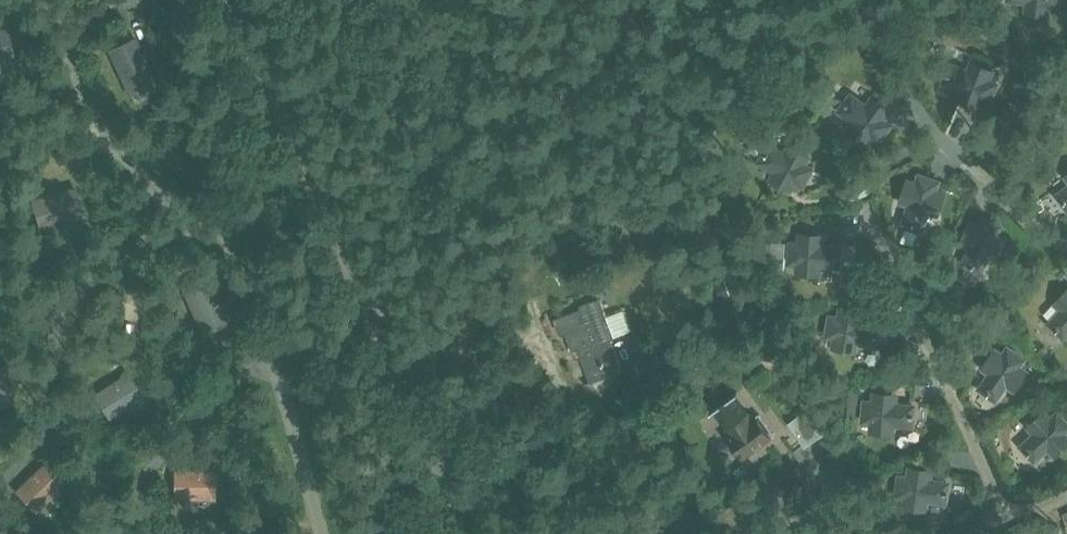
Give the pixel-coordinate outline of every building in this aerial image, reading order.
[(1060,0),(1006,0),(1024,3),(1023,12),(1049,15),(1051,6),(1060,7),(1060,0)] [(0,28),(0,60),(15,57),(9,26),(0,28)] [(136,36),(107,49),(129,95),(158,81),(136,36)] [(968,66),(949,60),(942,84),(958,89),(954,98),(980,107),(982,100),(992,103),(999,80),(992,77),(995,68),(970,60),(968,66)] [(132,95),(138,107),(156,99),(150,86),(132,95)] [(850,90),(836,110),(851,120),(845,129),(867,145),(872,138),(880,143),(894,123),(887,118),(893,109),(870,94),(866,101),(850,90)] [(804,188),(815,167),(807,162),(812,154),(788,141),(784,148),(768,140),(756,162),(772,171),(768,179),(791,192),(795,184),(804,188)] [(939,175),(916,167),(913,176),(904,172),(895,198),(904,201),(898,219),(920,227),(927,210),(935,213),(944,187),(936,184),(939,175)] [(1054,194),(1066,212),(1066,184),(1054,194)] [(75,185),(31,198),(39,227),(84,215),(75,185)] [(1000,232),(1003,223),(981,213),(977,222),(969,219),(958,243),(967,247),(960,264),(982,274),(990,256),(998,259),(1008,235),(1000,232)] [(841,268),(843,243),(824,242),(824,232),(798,230),(797,239),(788,239),(786,263),(795,264),(795,274),(821,275),(822,266),(841,268)] [(209,274),(181,286),(200,333),(229,321),(209,274)] [(724,278),(708,284),(714,301),(731,295),(724,278)] [(1051,303),(1058,310),(1045,323),(1063,340),(1066,336),(1066,286),(1051,303)] [(623,370),(611,338),(613,336),(600,300),(599,298),(596,298),(579,304),(581,308),(554,318),(559,331),(561,333),(563,333),(566,332),(572,350),(578,347),(591,382),(623,370)] [(877,347),(882,323),(863,320),(865,310),(838,305),(837,313),(827,312),(822,337),(832,339),(830,348),(857,353),(859,344),(877,347)] [(1022,352),(1003,339),(998,346),(990,341),(975,364),(983,369),(973,385),(993,398),(1003,383),(1010,387),(1025,364),(1018,359),(1022,352)] [(641,377),(675,366),(671,353),(637,364),(641,377)] [(11,400),(23,372),(0,362),(0,396),(11,400)] [(144,396),(128,371),(94,392),(109,419),(144,396)] [(915,427),(917,402),(898,401),(898,392),(872,390),(871,399),(861,398),(859,423),(869,424),(868,433),(895,435),(896,426),(915,427)] [(727,437),(730,441),(729,444),(735,453),(740,453),(743,457),(770,436),(769,436),(773,433),(757,413),(751,418),(731,393),(711,409),(725,428),(730,434),(727,437)] [(1025,426),(1031,432),(1017,446),(1034,464),(1047,451),(1053,458),(1066,445),(1066,418),(1057,408),(1051,414),(1045,408),(1025,426)] [(829,432),(810,446),(823,465),(843,451),(829,432)] [(15,489),(36,511),(66,482),(44,460),(15,489)] [(949,504),(952,479),(933,477),(934,467),(907,464),(906,473),(897,472),(894,497),(903,498),(901,508),(928,511),(929,502),(949,504)] [(215,468),(175,468),(175,499),(214,499),(215,468)]
